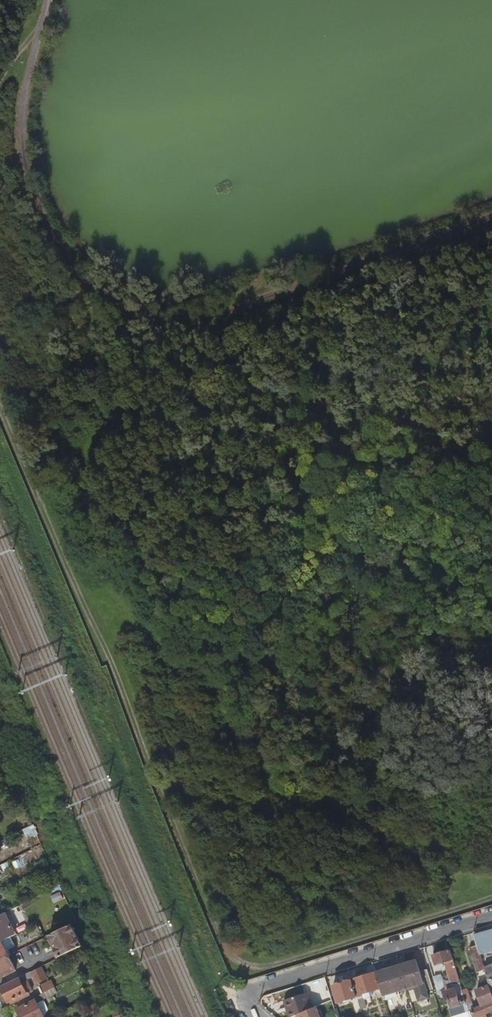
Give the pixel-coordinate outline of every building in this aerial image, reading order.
[(6,943),(15,939),(4,918),(0,920),(0,945),(6,943)] [(53,940),(63,962),(85,952),(76,930),(53,940)] [(478,948),(480,955),(491,951),(491,933),(491,932),(483,935),(481,931),(473,933),(478,948)] [(12,957),(6,943),(0,945),(0,962),(12,957)] [(478,975),(486,973),(484,968),(480,955),(478,948),(470,950),(478,975)] [(436,967),(446,964),(453,962),(450,952),(433,957),(436,967)] [(0,962),(0,976),(2,979),(18,972),(12,957),(0,962)] [(417,962),(400,967),(407,990),(415,988),(421,1005),(428,1003),(427,1000),(429,999),(427,993),(420,973),(417,962)] [(453,962),(446,964),(448,972),(450,971),(454,985),(460,983),(453,962)] [(390,996),(407,990),(400,967),(382,972),(390,996)] [(42,971),(2,988),(9,1005),(22,999),(24,1001),(32,997),(31,995),(27,997),(22,985),(34,980),(38,988),(47,984),(42,971)] [(428,971),(420,973),(427,993),(434,990),(428,971)] [(390,996),(382,972),(376,974),(380,987),(383,998),(390,996)] [(92,991),(106,985),(100,973),(87,979),(92,991)] [(364,978),(368,990),(374,988),(380,987),(376,974),(364,978)] [(364,978),(352,981),(356,994),(361,993),(368,990),(364,978)] [(338,1004),(357,999),(356,994),(352,981),(333,987),(338,1004)] [(463,992),(468,1009),(469,1013),(472,1013),(474,1016),(487,1016),(486,1015),(491,1013),(491,993),(491,992),(489,982),(480,985),(482,990),(478,992),(483,1008),(475,1012),(468,991),(463,992)] [(41,990),(44,997),(52,994),(57,992),(54,985),(41,990)] [(380,987),(374,988),(378,1002),(384,1000),(383,998),(380,987)] [(457,991),(448,994),(453,1012),(463,1009),(457,991)] [(361,993),(356,994),(357,999),(360,1008),(365,1006),(361,993)] [(54,998),(52,994),(44,997),(37,1000),(39,1004),(54,998)] [(289,1016),(292,1016),(295,1016),(312,1009),(306,995),(282,1001),(289,1016)] [(19,1011),(22,1016),(42,1016),(38,1007),(37,1004),(19,1011)] [(38,1007),(42,1016),(47,1016),(49,1014),(45,1004),(38,1007)] [(295,1016),(296,1016),(318,1016),(314,1008),(312,1009),(295,1016)]
